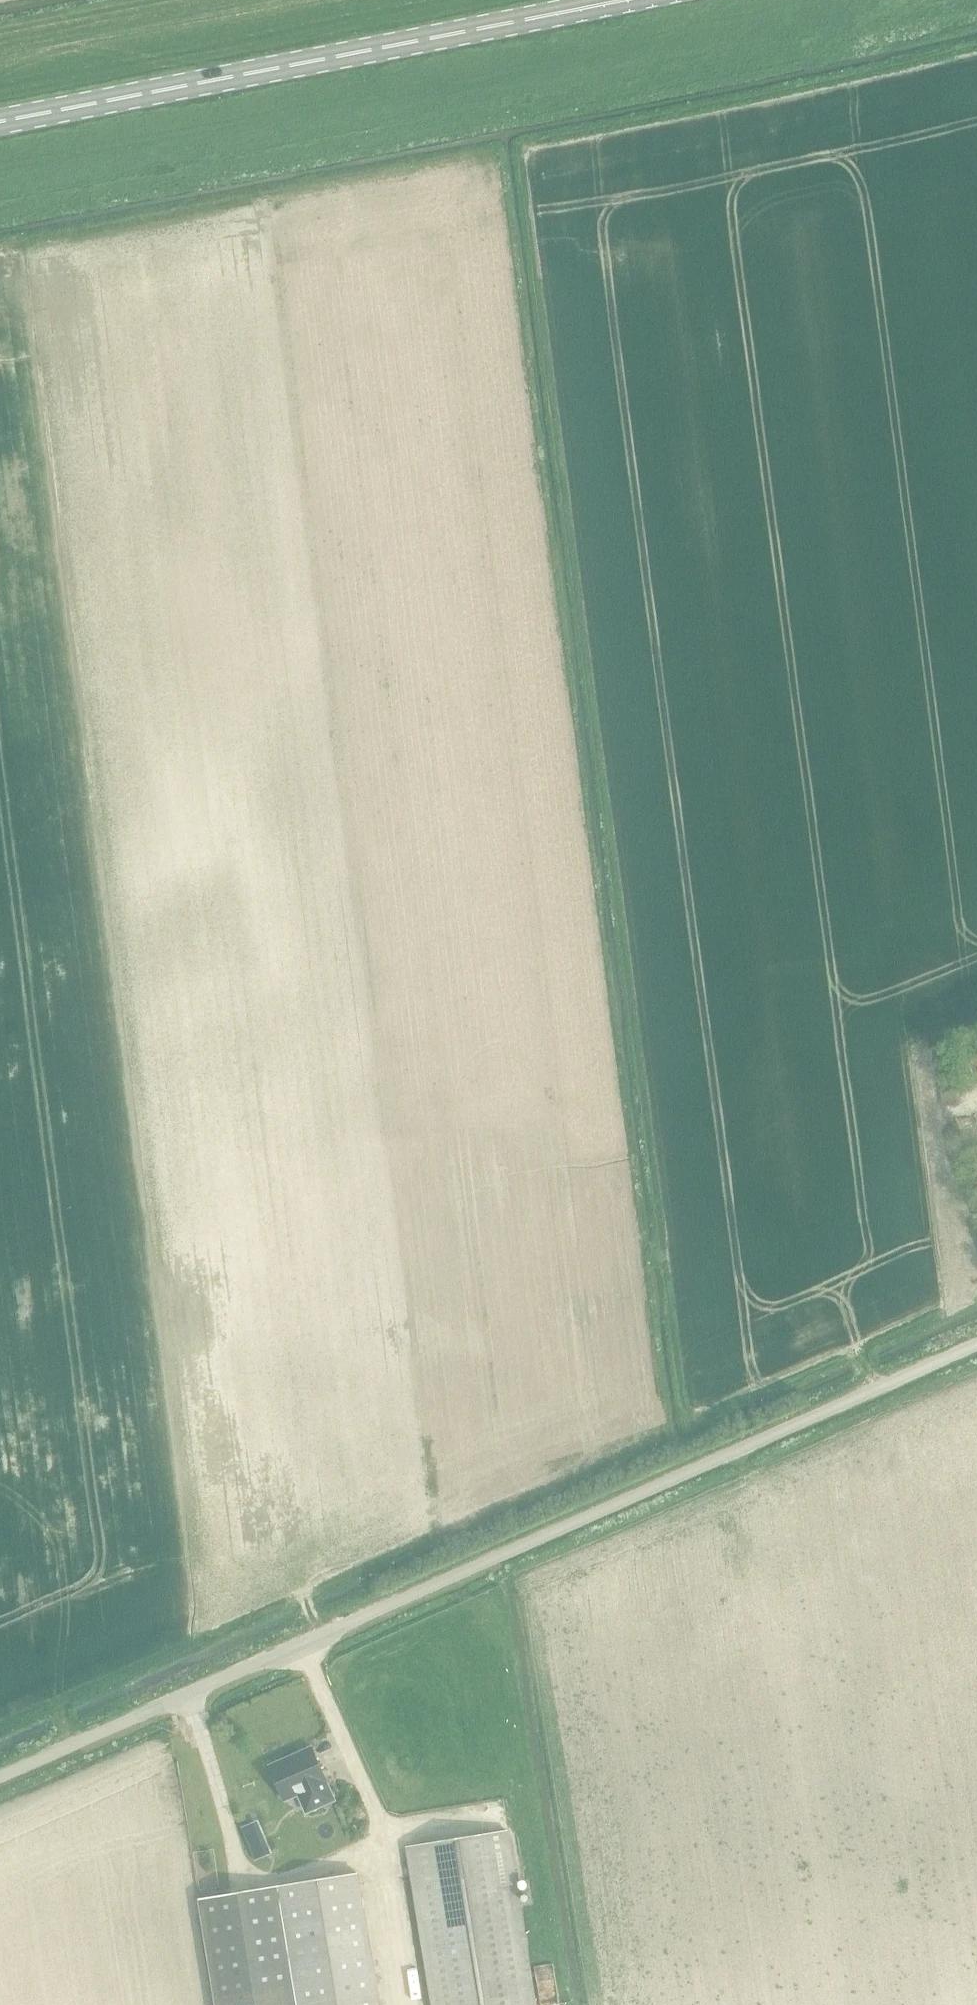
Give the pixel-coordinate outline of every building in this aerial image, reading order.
[(325,1781),(327,1781),(314,1753),(291,1763),(289,1758),(270,1766),(284,1799),(302,1792),(310,1810),(333,1799),(325,1781)] [(432,2004),(536,2004),(508,1831),(407,1848),(432,2004)] [(199,1900),(216,2004),(379,2004),(358,1874),(279,1887),(199,1900)]
